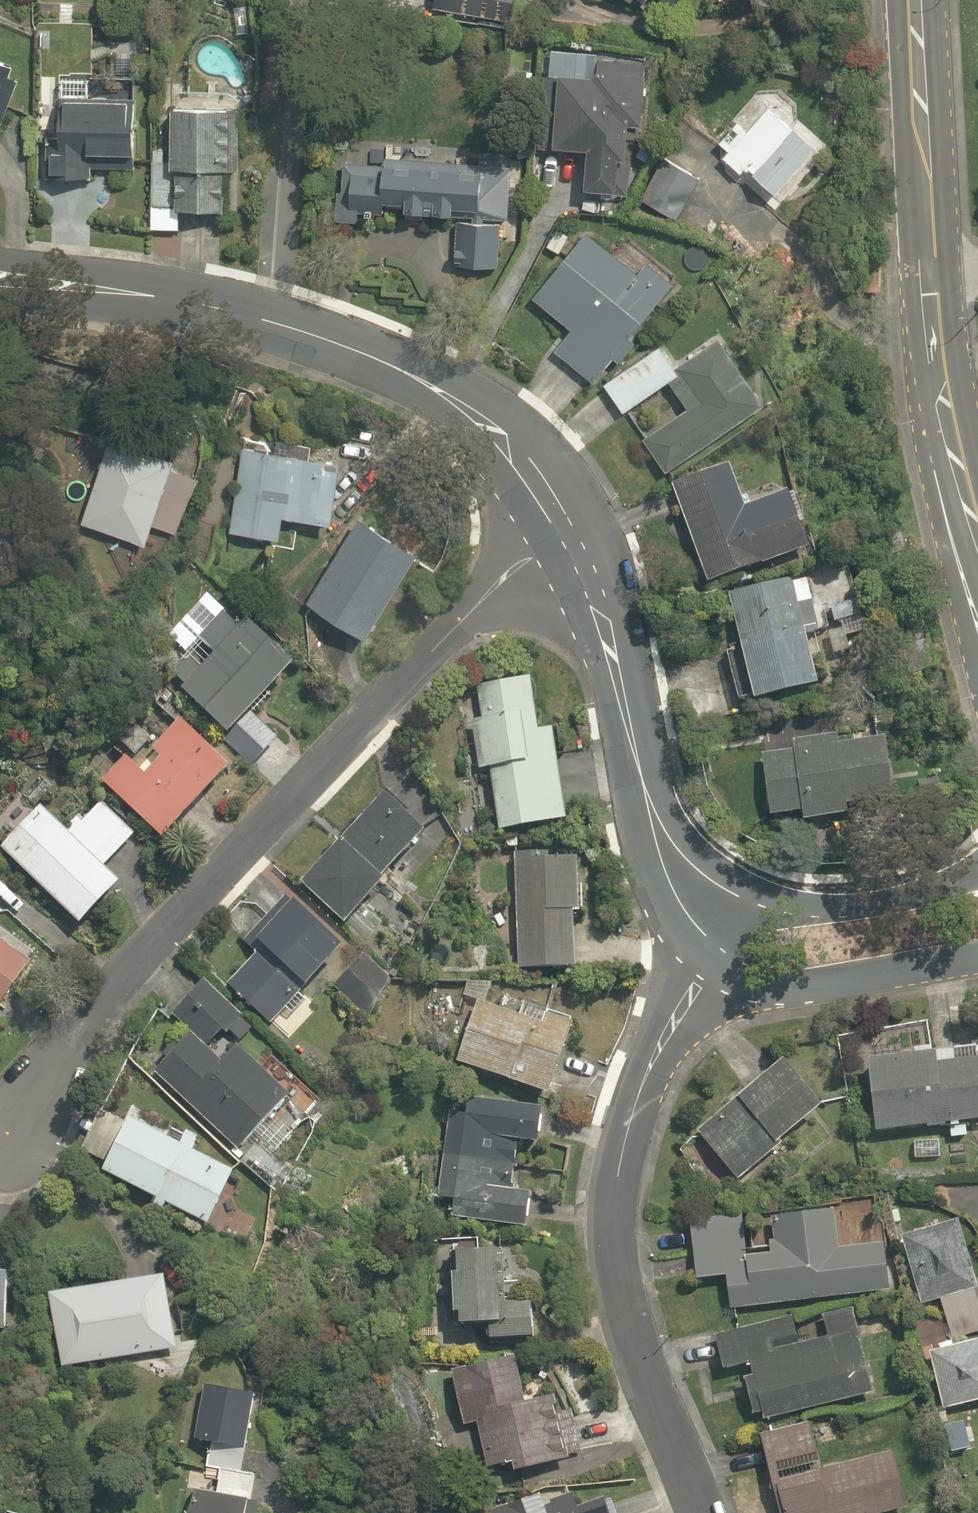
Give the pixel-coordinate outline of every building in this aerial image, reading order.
[(423,5),(473,15),(476,0),(424,0),(423,5)] [(570,185),(611,189),(617,121),(634,122),(641,50),(541,42),(532,138),(574,142),(570,185)] [(0,56),(0,115),(22,65),(0,56)] [(44,87),(41,187),(86,188),(87,166),(128,168),(130,89),(44,87)] [(233,100),(157,97),(153,208),(230,211),(233,100)] [(724,148),(715,160),(734,175),(739,168),(767,191),(808,142),(761,103),(740,129),(722,114),(706,132),(724,148)] [(330,154),(327,210),(451,218),(448,274),(504,278),(512,165),(330,154)] [(697,173),(668,156),(641,202),(671,219),(697,173)] [(548,348),(586,381),(608,356),(612,359),(630,338),(621,330),(659,285),(581,219),(520,293),(564,329),(548,348)] [(663,336),(596,383),(617,413),(661,382),(680,409),(637,439),(662,473),(764,401),(713,330),(677,356),(663,336)] [(84,529),(143,542),(147,524),(173,530),(188,467),(161,461),(163,451),(105,438),(84,529)] [(278,515),(326,520),(333,447),(238,439),(229,531),(276,536),(278,515)] [(723,457),(668,475),(703,581),(799,550),(778,488),(737,501),(723,457)] [(382,594),(394,601),(406,579),(394,572),(408,547),(339,509),(290,597),(359,635),(382,594)] [(803,629),(817,627),(811,574),(733,583),(745,690),(811,680),(803,629)] [(163,668),(249,759),(277,733),(244,699),(280,664),(238,619),(194,661),(183,650),(163,668)] [(524,670),(461,680),(475,771),(486,769),(494,824),(558,815),(544,722),(532,724),(524,670)] [(117,744),(91,768),(153,835),(229,763),(180,711),(130,758),(117,744)] [(765,816),(843,814),(843,786),(880,785),(878,728),(764,731),(765,816)] [(373,788),(290,877),(338,922),(422,833),(373,788)] [(95,799),(65,826),(33,791),(0,821),(0,853),(67,921),(113,880),(100,865),(129,838),(95,799)] [(569,846),(513,847),(516,967),(572,966),(569,846)] [(419,927),(381,893),(344,932),(381,967),(419,927)] [(220,986),(268,1027),(283,1010),(276,1005),(295,982),(302,987),(337,946),(279,896),(244,936),(255,945),(220,986)] [(0,932),(0,984),(25,949),(0,932)] [(388,980),(354,950),(327,982),(360,1011),(388,980)] [(165,1007),(205,1043),(219,1028),(225,1033),(240,1017),(194,975),(165,1007)] [(563,1011),(471,991),(454,1067),(546,1087),(563,1011)] [(211,1057),(182,1030),(149,1066),(236,1148),(287,1094),(228,1039),(211,1057)] [(858,1057),(868,1128),(977,1112),(968,1041),(858,1057)] [(734,1176),(813,1105),(770,1057),(691,1128),(734,1176)] [(540,1100),(446,1090),(434,1194),(446,1196),(444,1214),(526,1223),(529,1189),(505,1187),(511,1138),(535,1141),(540,1100)] [(231,1168),(115,1110),(86,1167),(203,1225),(231,1168)] [(723,1270),(727,1307),(882,1289),(876,1234),(860,1236),(856,1200),(758,1211),(762,1247),(741,1250),(736,1210),(682,1216),(689,1274),(723,1270)] [(977,1327),(967,1285),(953,1224),(902,1236),(917,1297),(941,1292),(950,1333),(977,1327)] [(495,1245),(448,1246),(450,1318),(478,1317),(478,1335),(522,1334),(522,1312),(497,1313),(495,1245)] [(176,1346),(161,1266),(44,1288),(59,1368),(176,1346)] [(734,1367),(748,1423),(870,1394),(848,1302),(816,1309),(822,1334),(794,1341),(788,1314),(709,1333),(718,1371),(734,1367)] [(926,1346),(941,1405),(977,1396),(977,1335),(977,1333),(926,1346)] [(507,1353),(449,1367),(458,1424),(474,1421),(480,1463),(503,1460),(504,1466),(575,1454),(567,1403),(546,1407),(541,1377),(512,1381),(507,1353)] [(239,1450),(249,1388),(201,1380),(190,1442),(239,1450)] [(782,1512),(873,1512),(901,1506),(887,1451),(817,1469),(804,1421),(756,1434),(767,1477),(774,1475),(782,1512)] [(212,1492),(186,1489),(183,1512),(240,1512),(242,1499),(249,1500),(253,1470),(215,1465),(212,1492)] [(479,1509),(480,1512),(601,1512),(595,1493),(567,1502),(563,1488),(534,1497),(531,1488),(479,1509)]
